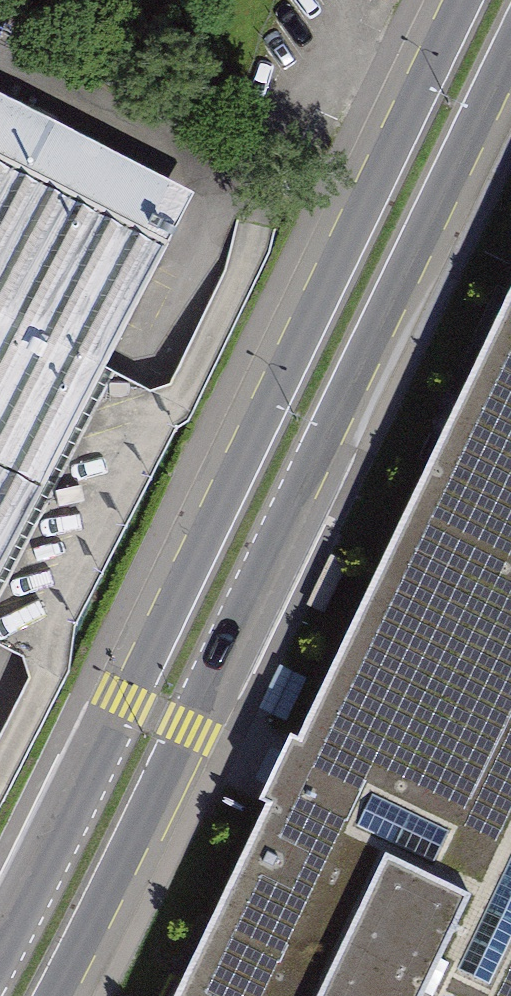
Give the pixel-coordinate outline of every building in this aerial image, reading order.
[(193,199),(0,97),(0,570),(193,199)] [(176,995),(510,995),(510,302),(294,751),(290,749),(278,772),(257,816),(262,818),(176,995)]
